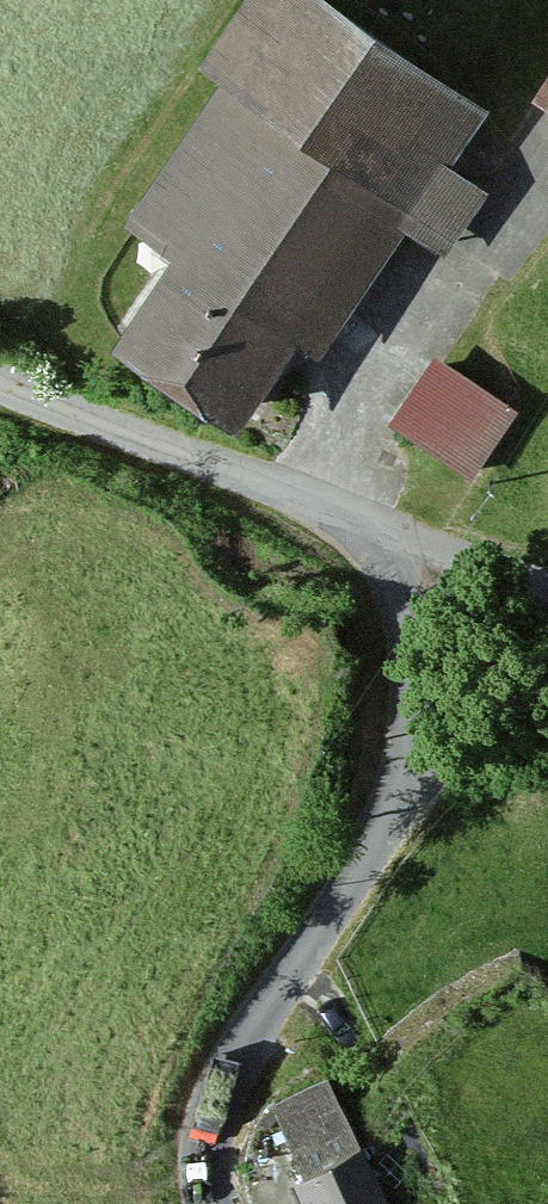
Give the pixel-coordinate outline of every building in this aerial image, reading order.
[(330,0),(248,0),(195,76),(222,94),(120,239),(163,269),(107,349),(236,439),(284,371),(293,358),(315,373),(365,301),(415,230),(495,115),(330,0)] [(507,89),(547,115),(547,25),(507,89)] [(503,405),(418,354),(377,423),(462,473),(503,405)] [(314,1074),(244,1109),(293,1203),(380,1203),(314,1074)]
